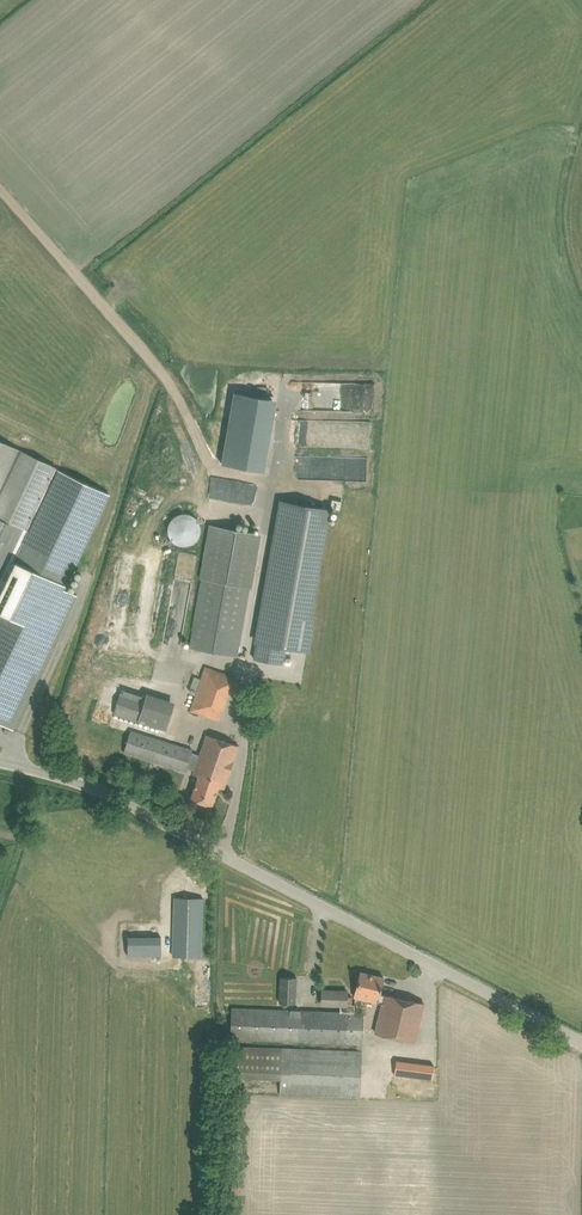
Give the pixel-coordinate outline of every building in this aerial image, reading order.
[(28,529),(56,468),(0,441),(0,516),(28,529)] [(12,729),(76,594),(64,588),(109,494),(58,469),(29,531),(0,591),(0,723),(12,729)] [(282,500),(254,658),(283,664),(285,652),(292,653),(293,649),(307,652),(314,615),(310,614),(329,508),(315,506),(296,502),(282,500)] [(181,544),(184,545),(187,545),(190,544),(193,543),(195,541),(197,538),(199,536),(200,533),(200,529),(200,526),(199,523),(197,521),(195,518),(193,517),(190,515),(187,515),(183,515),(180,515),(178,517),(175,519),(173,521),(171,524),(170,527),(170,530),(170,533),(171,536),(173,539),(175,541),(178,543),(181,544)] [(29,531),(26,529),(0,517),(0,591),(29,531)] [(260,533),(211,524),(201,579),(202,579),(190,647),(237,655),(249,587),(250,587),(260,533)] [(194,595),(196,554),(172,553),(169,639),(189,639),(190,595),(194,595)] [(190,710),(219,720),(234,677),(205,666),(190,710)] [(173,707),(147,699),(147,700),(120,692),(114,713),(166,730),(173,707)] [(131,730),(128,740),(124,752),(185,771),(192,749),(131,730)] [(199,776),(195,786),(191,797),(212,804),(218,786),(224,788),(239,745),(207,734),(193,774),(199,776)] [(175,897),(175,909),(173,956),(201,957),(203,898),(175,897)] [(161,956),(162,936),(161,955),(139,955),(140,941),(128,940),(129,936),(128,936),(128,955),(161,956)] [(360,971),(358,983),(354,996),(382,1003),(375,1032),(415,1042),(424,1003),(380,993),(384,977),(360,971)] [(280,977),(279,1002),(296,1003),(297,977),(280,977)] [(322,1002),(322,1004),(340,1004),(340,1012),(355,1013),(355,1004),(353,1004),(353,998),(347,998),(347,991),(322,990),(322,1002)] [(232,1007),(230,1038),(357,1043),(359,1043),(362,1043),(364,1013),(361,1013),(355,1013),(340,1012),(279,1009),(232,1007)] [(280,1095),(360,1098),(362,1050),(231,1045),(229,1078),(280,1080),(280,1095)] [(396,1074),(433,1079),(435,1064),(398,1059),(396,1074)]
